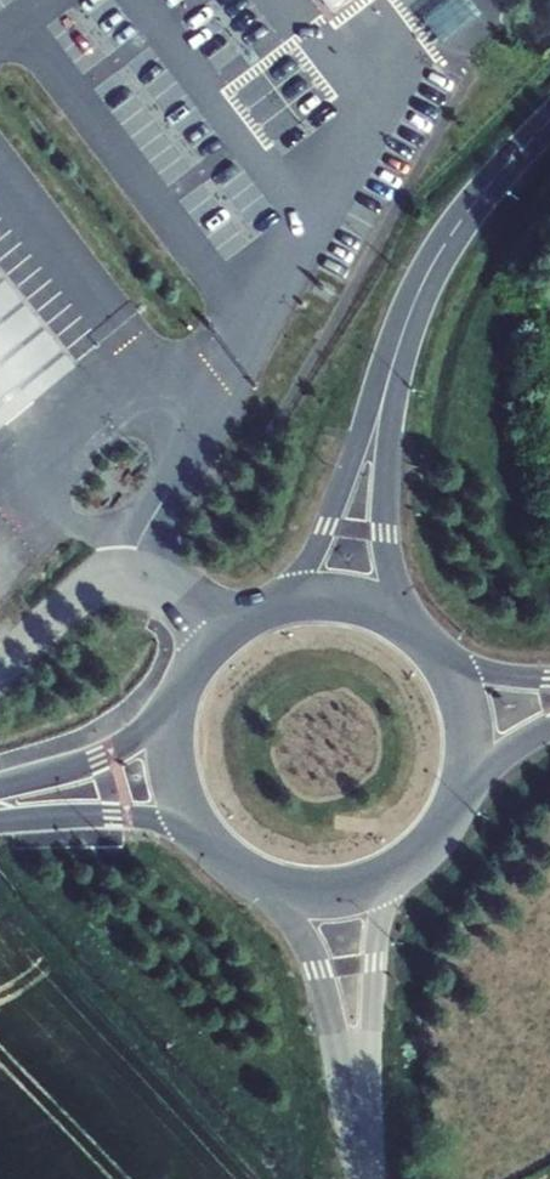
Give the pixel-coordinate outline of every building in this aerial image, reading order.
[(327,17),(349,0),(314,0),(327,17)] [(77,364),(0,270),(0,426),(77,364)]
